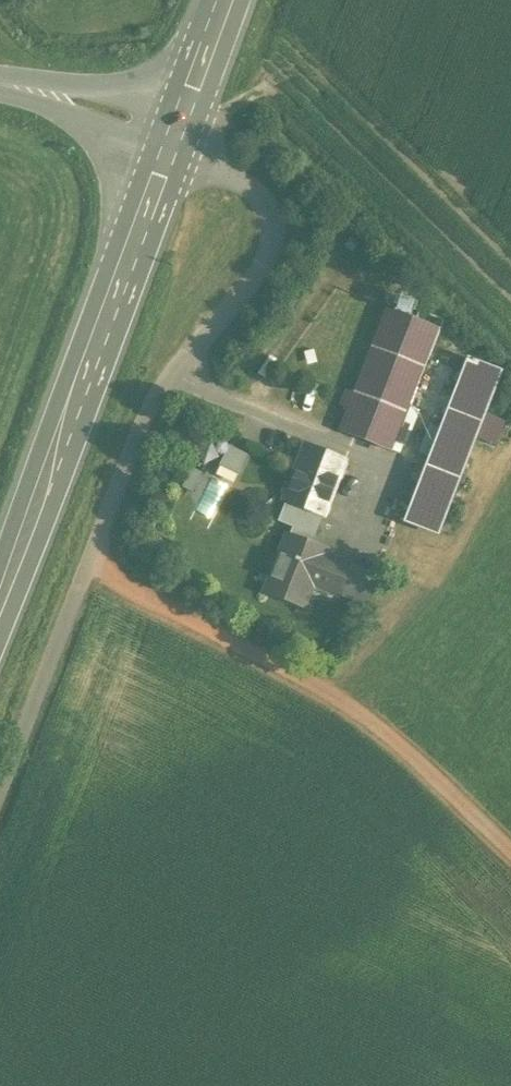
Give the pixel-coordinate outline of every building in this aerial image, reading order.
[(390,451),(439,330),(387,310),(339,430),(390,451)] [(499,373),(468,361),(405,521),(436,533),(499,373)] [(216,525),(246,450),(228,443),(222,459),(214,456),(208,471),(194,466),(180,503),(195,509),(192,516),(216,525)] [(284,492),(286,497),(285,501),(301,507),(320,515),(322,515),(343,461),(306,447),(291,485),(286,487),(284,492)] [(320,515),(301,507),(289,536),(309,543),(320,515)] [(289,536),(287,535),(265,592),(302,607),(312,583),(314,576),(340,586),(348,565),(322,555),(325,549),(309,543),(289,536)] [(378,577),(348,565),(340,586),(337,593),(367,605),(378,577)] [(340,586),(314,576),(312,583),(337,593),(340,586)]
